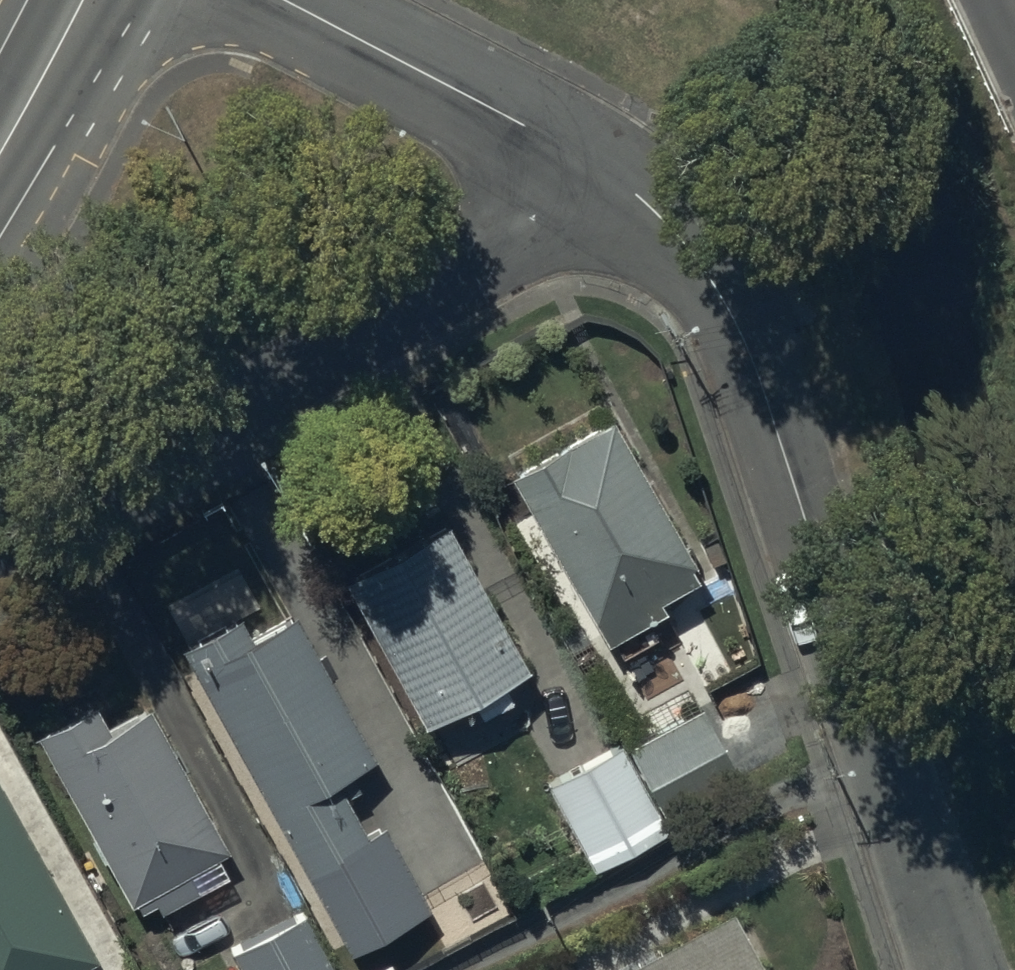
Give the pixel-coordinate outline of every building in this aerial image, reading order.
[(603,399),(503,455),(602,627),(661,594),(655,584),(695,561),(603,399)] [(442,505),(339,560),(419,708),(467,683),(476,699),(505,684),(495,666),(521,652),(442,505)] [(185,629),(177,633),(347,938),(423,896),(380,817),(387,813),(368,779),(355,786),(340,760),(369,744),(288,597),(262,612),(237,567),(171,604),(185,629)] [(89,692),(32,723),(126,892),(133,888),(140,900),(155,892),(159,900),(197,879),(187,861),(225,840),(145,694),(103,717),(89,692)] [(700,700),(627,739),(666,814),(740,775),(700,700)] [(666,814),(627,739),(546,783),(587,857),(666,814)] [(90,967),(0,798),(0,969),(84,969),(90,967)] [(603,969),(770,969),(730,899),(603,969)] [(230,942),(245,969),(338,969),(301,903),(230,942)]
